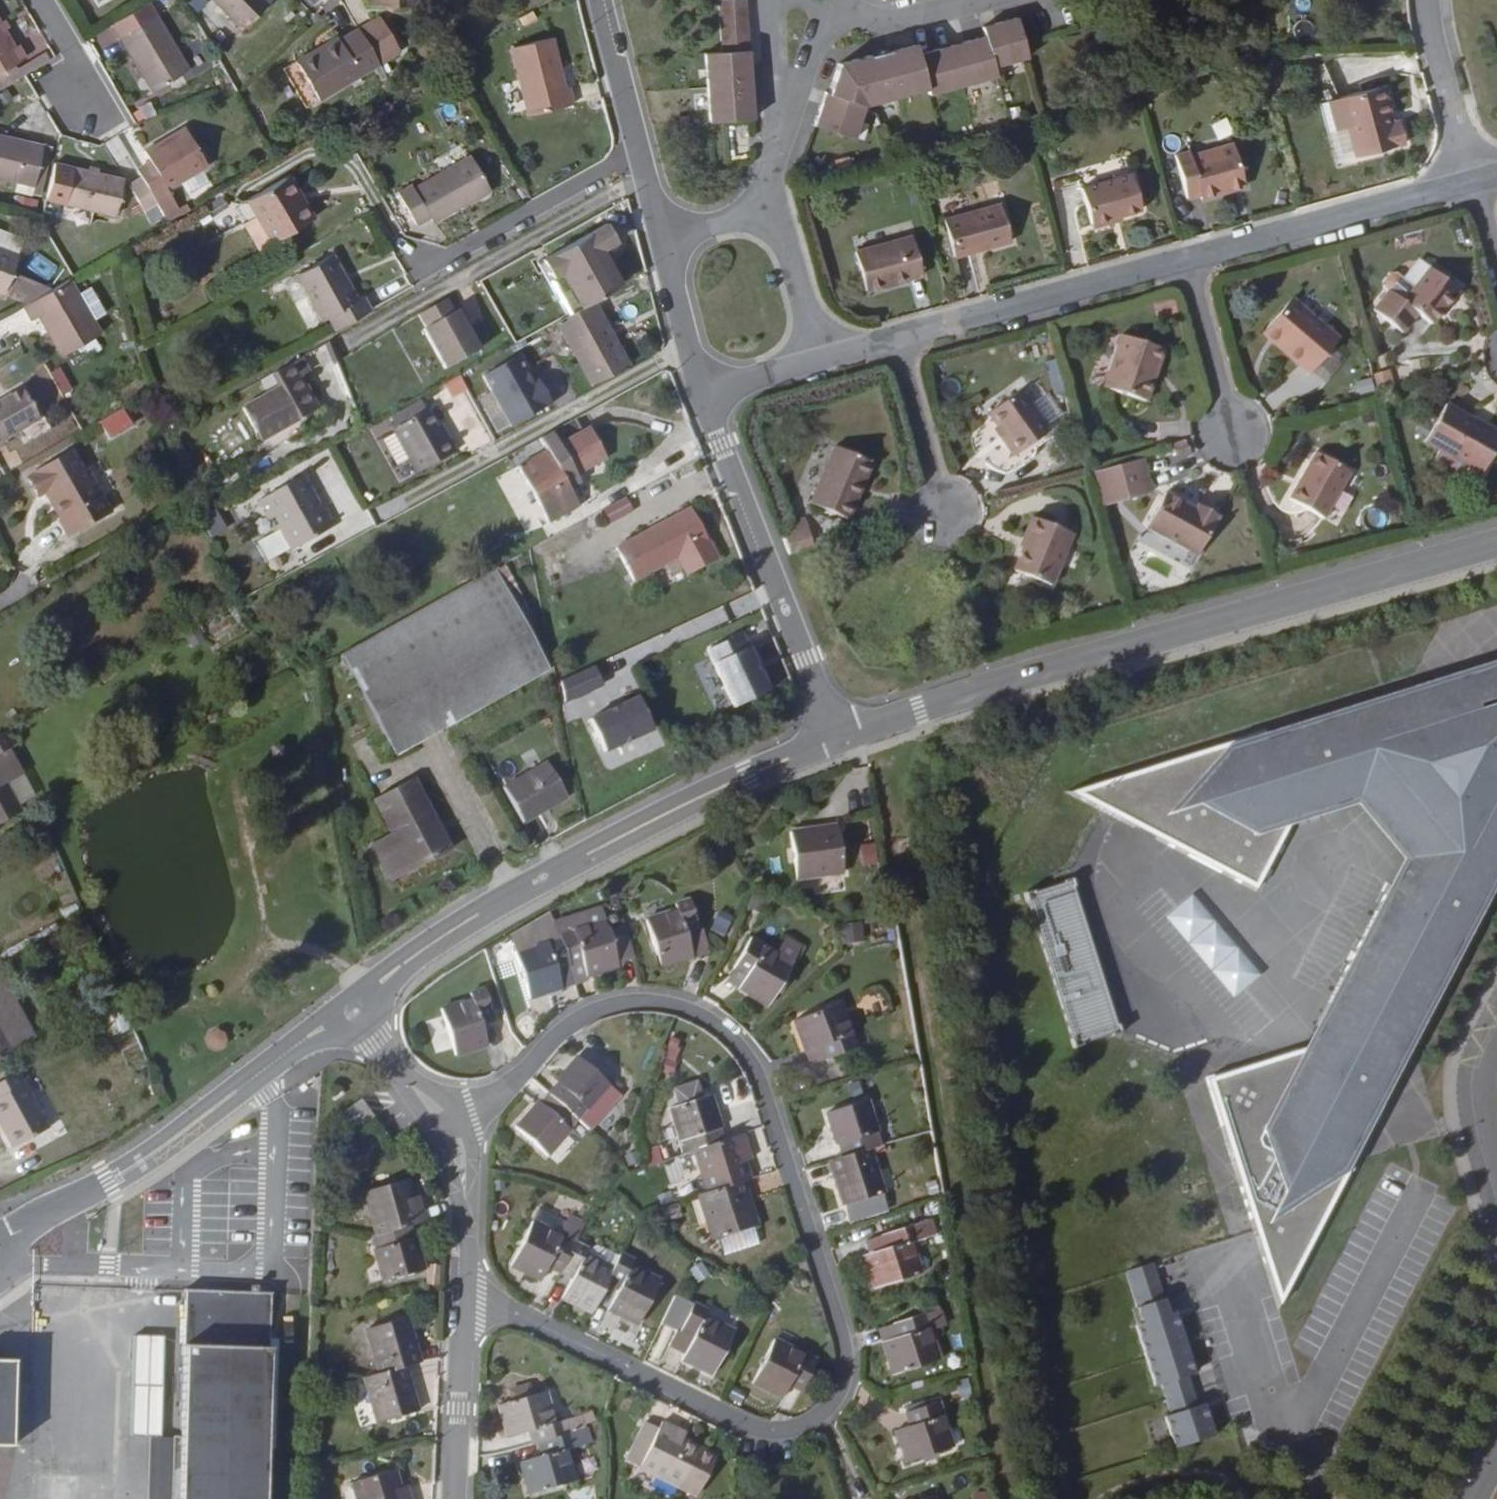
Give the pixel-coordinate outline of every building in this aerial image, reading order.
[(242,20),(263,0),(223,0),(242,20)] [(754,120),(751,81),(747,22),(746,0),(726,0),(718,0),(722,53),(706,53),(711,123),(754,120)] [(400,42),(378,6),(358,18),(380,54),(400,42)] [(152,84),(189,62),(156,9),(120,31),(152,84)] [(321,90),(380,54),(358,18),(340,29),(299,54),(321,90)] [(21,55),(0,19),(0,85),(22,72),(19,66),(14,59),(21,55)] [(993,68),(1026,59),(1015,19),(981,28),(983,38),(917,55),(914,46),(887,53),(891,65),(872,70),(869,58),(840,66),(830,94),(827,93),(815,126),(853,139),(865,106),(926,90),(928,95),(995,78),(993,68)] [(568,64),(563,64),(552,22),(512,32),(529,100),(575,88),(568,64)] [(56,51),(52,45),(33,57),(37,63),(56,51)] [(887,53),(869,58),(872,70),(891,65),(887,53)] [(25,70),(37,63),(33,57),(19,66),(22,72),(25,70)] [(1392,123),(1382,88),(1375,90),(1385,125),(1392,123)] [(1392,123),(1385,125),(1375,90),(1339,100),(1346,129),(1354,158),(1404,144),(1398,122),(1392,123)] [(1335,132),(1346,129),(1339,100),(1328,102),(1335,132)] [(151,151),(138,159),(143,167),(154,186),(207,154),(184,117),(146,140),(151,151)] [(1211,124),(1217,140),(1232,134),(1226,118),(1211,124)] [(2,131),(0,131),(0,174),(35,182),(43,141),(26,137),(25,143),(1,137),(2,131)] [(26,137),(2,131),(1,137),(25,143),(26,137)] [(41,183),(49,142),(43,141),(35,182),(41,183)] [(435,209),(492,175),(472,143),(415,177),(412,171),(399,179),(418,211),(431,204),(435,209)] [(1228,184),(1243,180),(1232,145),(1190,157),(1189,153),(1175,156),(1187,200),(1199,196),(1201,200),(1230,192),(1228,184)] [(292,166),(284,171),(273,151),(247,167),(258,186),(251,191),(260,206),(247,214),(263,241),(277,233),(317,209),(292,166)] [(118,206),(125,169),(73,159),(66,194),(118,206)] [(154,213),(167,206),(154,186),(143,167),(130,175),(154,213)] [(1090,226),(1141,212),(1132,176),(1081,190),(1090,226)] [(1230,192),(1245,188),(1243,180),(1228,184),(1230,192)] [(955,257),(1012,241),(1002,204),(944,220),(955,257)] [(549,265),(558,260),(578,294),(590,288),(618,272),(606,252),(598,237),(602,235),(613,229),(603,211),(539,248),(549,265)] [(602,235),(598,237),(606,252),(611,249),(602,235)] [(866,292),(921,276),(911,237),(856,252),(866,292)] [(359,280),(355,283),(328,238),(295,257),(322,303),(328,299),(336,312),(368,294),(359,280)] [(0,240),(0,285),(8,288),(23,248),(0,240)] [(1429,326),(1455,293),(1425,270),(1410,289),(1399,303),(1385,291),(1369,311),(1398,335),(1413,315),(1429,326)] [(97,312),(81,286),(73,272),(31,298),(39,310),(43,308),(66,347),(104,324),(97,312)] [(1380,282),(1380,288),(1385,291),(1399,303),(1410,289),(1391,275),(1385,276),(1380,282)] [(105,306),(108,301),(94,278),(81,286),(97,312),(105,306)] [(446,286),(418,303),(426,316),(423,317),(445,356),(480,336),(457,297),(454,299),(446,286)] [(593,385),(631,363),(590,288),(578,294),(551,310),(593,385)] [(1305,375),(1334,340),(1286,300),(1264,329),(1278,341),(1272,348),(1305,375)] [(1272,348),(1278,341),(1264,329),(1258,336),(1272,348)] [(1145,404),(1161,352),(1119,338),(1102,390),(1145,404)] [(519,342),(482,363),(511,413),(550,390),(537,367),(531,370),(525,360),(528,358),(519,342)] [(301,366),(310,361),(301,347),(274,363),(282,375),(245,397),(264,429),(319,397),(301,366)] [(1047,364),(1052,397),(1067,394),(1062,362),(1047,364)] [(462,378),(456,364),(440,373),(447,385),(462,378)] [(1389,371),(1372,377),(1378,395),(1395,389),(1389,371)] [(1354,384),(1358,399),(1373,395),(1369,380),(1354,384)] [(0,452),(13,444),(11,439),(48,418),(25,381),(12,389),(0,396),(0,451),(0,452)] [(0,386),(0,396),(12,389),(8,382),(0,386)] [(1013,458),(1049,433),(1019,392),(987,415),(998,429),(1008,443),(1004,445),(1013,458)] [(125,401),(101,415),(110,430),(133,416),(125,401)] [(1496,442),(1496,437),(1443,407),(1423,444),(1438,453),(1479,475),(1496,442)] [(445,438),(438,427),(429,411),(394,429),(419,472),(457,451),(448,436),(445,438)] [(448,436),(442,425),(438,427),(445,438),(448,436)] [(581,470),(607,456),(590,426),(560,441),(554,429),(540,436),(547,449),(518,465),(552,520),(580,504),(570,486),(585,478),(581,470)] [(998,429),(994,432),(1004,445),(1008,443),(998,429)] [(1164,449),(1165,454),(1180,450),(1178,445),(1164,449)] [(856,490),(868,463),(834,449),(810,505),(848,521),(860,492),(856,490)] [(89,469),(79,450),(29,478),(39,498),(46,494),(71,537),(120,509),(111,493),(105,496),(89,469)] [(1183,456),(1182,450),(1167,454),(1168,460),(1183,456)] [(1467,487),(1474,485),(1479,475),(1438,453),(1433,463),(1434,469),(1467,487)] [(1323,522),(1349,474),(1314,455),(1288,502),(1323,522)] [(860,492),(872,465),(868,463),(856,490),(860,492)] [(1086,475),(1095,509),(1142,496),(1133,463),(1086,475)] [(111,493),(95,465),(89,469),(105,496),(111,493)] [(301,476),(283,486),(285,490),(304,480),(301,476)] [(333,507),(325,511),(305,479),(304,480),(285,490),(265,501),(282,531),(286,529),(298,549),(342,524),(333,507)] [(646,487),(625,498),(633,512),(654,501),(646,487)] [(1195,508),(1193,512),(1163,496),(1144,532),(1196,560),(1217,520),(1195,508)] [(684,578),(715,561),(688,510),(657,527),(662,536),(653,541),(648,532),(614,551),(631,584),(675,560),(684,578)] [(1049,586),(1070,536),(1032,518),(1023,538),(1026,539),(1013,571),(1049,586)] [(806,520),(776,527),(779,534),(808,527),(806,520)] [(657,527),(648,532),(653,541),(662,536),(657,527)] [(788,556),(814,549),(808,527),(779,534),(788,556)] [(550,676),(493,571),(339,654),(397,759),(550,676)] [(772,709),(747,650),(711,666),(737,724),(772,709)] [(1411,689),(1425,731),(1496,707),(1496,663),(1411,689)] [(1425,731),(1411,689),(1288,729),(1290,736),(1278,740),(1274,728),(1076,792),(1145,828),(1149,820),(1171,831),(1167,839),(1267,890),(1302,822),(1339,811),(1337,805),(1331,786),(1343,782),(1344,785),(1397,768),(1401,784),(1434,824),(1450,831),(1425,880),(1428,881),(1422,893),(1405,884),(1399,881),(1328,1021),(1333,1023),(1324,1043),(1320,1042),(1218,1074),(1266,1227),(1268,1233),(1282,1228),(1286,1242),(1273,1247),(1292,1305),(1396,1100),(1387,1096),(1401,1068),(1406,1070),(1479,926),(1474,924),(1481,908),(1487,911),(1496,892),(1496,812),(1491,810),(1496,798),(1496,707),(1425,731)] [(638,695),(589,716),(604,749),(653,728),(638,695)] [(31,741),(23,726),(8,735),(0,739),(0,829),(35,809),(18,782),(33,772),(19,748),(26,744),(31,741)] [(539,818),(579,789),(557,758),(516,785),(539,818)] [(1367,795),(1419,856),(1405,884),(1422,893),(1428,881),(1425,880),(1450,831),(1434,824),(1401,784),(1397,768),(1344,785),(1343,782),(1331,786),(1337,805),(1367,795)] [(406,875),(462,842),(427,781),(389,803),(404,828),(413,844),(394,856),(406,875)] [(813,871),(858,864),(851,818),(807,824),(813,871)] [(1145,828),(1167,839),(1171,831),(1149,820),(1145,828)] [(1033,887),(1024,890),(1027,899),(1029,898),(1075,1034),(1073,1035),(1076,1044),(1085,1041),(1084,1038),(1113,1029),(1114,1031),(1123,1028),(1120,1019),(1117,1020),(1072,884),(1074,883),(1071,874),(1062,877),(1063,880),(1034,889),(1033,887)] [(47,887),(59,911),(77,902),(65,878),(47,887)] [(698,927),(711,923),(702,894),(688,898),(689,904),(660,912),(673,958),(704,949),(698,927)] [(1162,924),(1235,1002),(1261,978),(1189,900),(1162,924)] [(617,915),(574,927),(568,903),(526,927),(543,990),(573,981),(568,960),(581,957),(580,952),(593,950),(595,956),(598,969),(630,960),(617,915)] [(704,949),(717,945),(711,923),(698,927),(704,949)] [(781,997),(806,956),(766,931),(752,955),(762,961),(752,979),(781,997)] [(581,957),(582,959),(595,956),(593,950),(580,952),(581,957)] [(752,955),(742,973),(752,979),(762,961),(752,955)] [(573,981),(586,977),(582,959),(581,957),(568,960),(573,981)] [(11,986),(0,967),(0,1058),(34,1039),(9,992),(11,986)] [(493,1017),(505,1013),(497,982),(484,986),(485,992),(455,1001),(468,1047),(499,1039),(493,1017)] [(842,1050),(867,1041),(852,998),(807,1014),(818,1044),(838,1038),(842,1050)] [(822,1057),(842,1050),(838,1038),(818,1044),(822,1057)] [(131,1074),(150,1066),(138,1041),(120,1050),(131,1074)] [(669,1076),(680,1045),(670,1042),(660,1073),(669,1076)] [(600,1100),(622,1075),(589,1048),(567,1073),(570,1075),(560,1085),(551,1095),(549,1093),(527,1118),(560,1146),(582,1121),(580,1120),(588,1111),(598,1099),(600,1100)] [(47,1131),(16,1076),(0,1085),(0,1127),(13,1150),(47,1131)] [(733,1118),(735,1117),(725,1086),(686,1098),(695,1128),(698,1128),(702,1142),(710,1140),(722,1182),(713,1184),(726,1231),(731,1229),(766,1218),(770,1216),(757,1172),(763,1170),(755,1140),(760,1138),(757,1126),(737,1131),(733,1118)] [(883,1123),(885,1123),(873,1092),(835,1107),(846,1137),(849,1136),(853,1148),(840,1154),(857,1198),(895,1183),(879,1138),(887,1136),(883,1123)] [(356,1133),(372,1123),(361,1106),(345,1117),(356,1133)] [(648,1171),(663,1167),(659,1150),(644,1153),(648,1171)] [(420,1210),(414,1211),(406,1182),(362,1194),(374,1237),(372,1238),(375,1251),(373,1251),(381,1283),(422,1273),(414,1241),(411,1242),(408,1229),(424,1225),(420,1210)] [(575,1213),(549,1201),(543,1214),(568,1226),(575,1213)] [(583,1235),(592,1216),(577,1209),(575,1213),(568,1226),(543,1214),(522,1256),(552,1271),(561,1252),(573,1258),(571,1263),(582,1268),(572,1288),(603,1302),(616,1273),(630,1280),(621,1300),(651,1314),(670,1271),(641,1257),(644,1251),(631,1245),(622,1260),(593,1246),(596,1241),(583,1235)] [(736,1245),(772,1235),(766,1218),(731,1229),(736,1245)] [(922,1236),(927,1234),(922,1218),(893,1227),(896,1241),(880,1247),(876,1248),(886,1281),(932,1265),(922,1236)] [(893,1227),(877,1232),(880,1247),(896,1241),(893,1227)] [(1268,1233),(1273,1247),(1286,1242),(1282,1228),(1268,1233)] [(1176,1312),(1170,1314),(1154,1263),(1129,1272),(1145,1322),(1138,1325),(1160,1384),(1163,1383),(1174,1412),(1167,1415),(1177,1446),(1216,1434),(1206,1402),(1199,1405),(1189,1375),(1196,1372),(1176,1312)] [(424,1268),(426,1288),(440,1287),(439,1267),(424,1268)] [(285,1278),(276,1278),(276,1284),(197,1282),(197,1291),(191,1431),(189,1498),(277,1498),(279,1441),(283,1330),(285,1278)] [(715,1308),(717,1302),(706,1297),(692,1327),(703,1332),(697,1347),(694,1352),(724,1366),(744,1323),(715,1308)] [(942,1325),(956,1320),(950,1303),(910,1316),(914,1329),(895,1335),(905,1367),(950,1351),(942,1325)] [(418,1359),(431,1356),(419,1311),(379,1321),(391,1365),(378,1369),(389,1415),(430,1404),(418,1359)] [(910,1316),(891,1322),(895,1335),(914,1329),(910,1316)] [(687,1325),(681,1339),(697,1347),(703,1332),(692,1327),(687,1325)] [(607,1342),(626,1343),(627,1329),(608,1328),(607,1342)] [(288,1441),(293,1331),(283,1330),(279,1441),(288,1441)] [(816,1377),(829,1354),(786,1333),(765,1375),(794,1389),(803,1371),(816,1377)] [(24,1356),(0,1355),(0,1439),(22,1439),(24,1374),(24,1356)] [(559,1383),(547,1386),(544,1376),(525,1381),(528,1392),(513,1396),(522,1428),(543,1423),(546,1435),(552,1434),(555,1448),(535,1454),(544,1484),(590,1471),(582,1441),(600,1436),(596,1422),(592,1407),(567,1413),(559,1383)] [(918,1455),(964,1440),(949,1395),(924,1403),(928,1417),(908,1424),(918,1455)] [(675,1415),(673,1420),(661,1413),(640,1454),(710,1489),(731,1449),(686,1426),(688,1421),(675,1415)] [(182,1498),(189,1498),(191,1431),(184,1431),(182,1498)] [(150,1442),(151,1459),(170,1457),(168,1440),(150,1442)] [(1276,1459),(1293,1452),(1289,1441),(1272,1447),(1273,1449),(1276,1459)] [(414,1493),(407,1465),(365,1475),(371,1498),(422,1498),(420,1491),(414,1493)] [(82,1478),(38,1478),(37,1498),(81,1498),(82,1478)] [(945,1489),(919,1497),(920,1498),(948,1498),(945,1489)]
